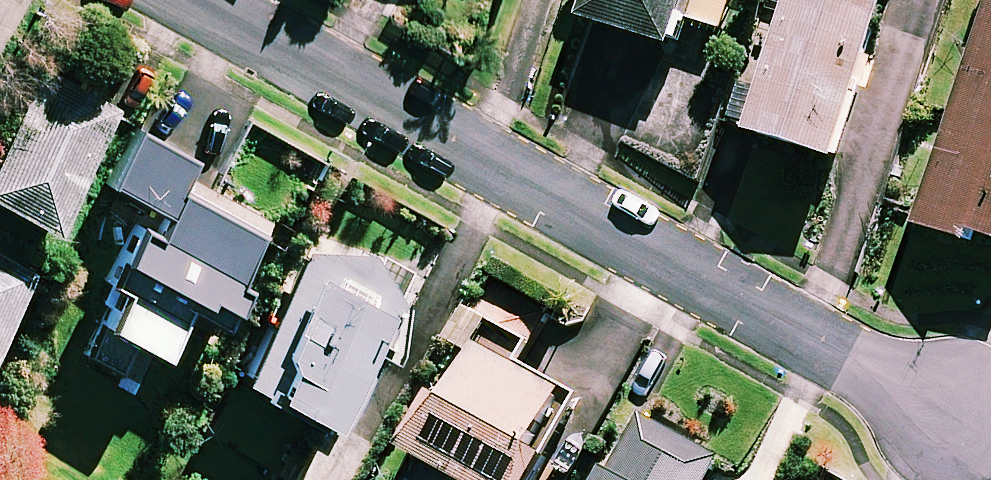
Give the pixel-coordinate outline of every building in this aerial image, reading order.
[(687,9),(728,22),(736,0),(585,0),(582,8),(677,39),(687,9)] [(760,82),(746,77),(732,119),(836,154),(887,0),(787,0),(760,82)] [(916,220),(970,238),(973,228),(990,234),(990,0),(989,0),(916,220)] [(41,60),(0,132),(0,188),(48,216),(114,102),(41,60)] [(193,153),(137,123),(110,173),(165,203),(155,223),(137,213),(107,269),(122,277),(80,355),(134,384),(184,291),(220,310),(243,267),(235,263),(257,224),(178,181),(193,153)] [(391,291),(405,268),(324,218),(236,364),(310,409),(358,328),(382,343),(407,301),(391,291)] [(0,250),(0,318),(29,267),(0,250)] [(499,292),(404,470),(423,479),(450,479),(457,467),(481,479),(530,479),(579,388),(520,356),(542,315),(499,292)] [(723,453),(642,405),(596,479),(707,479),(723,453)]
